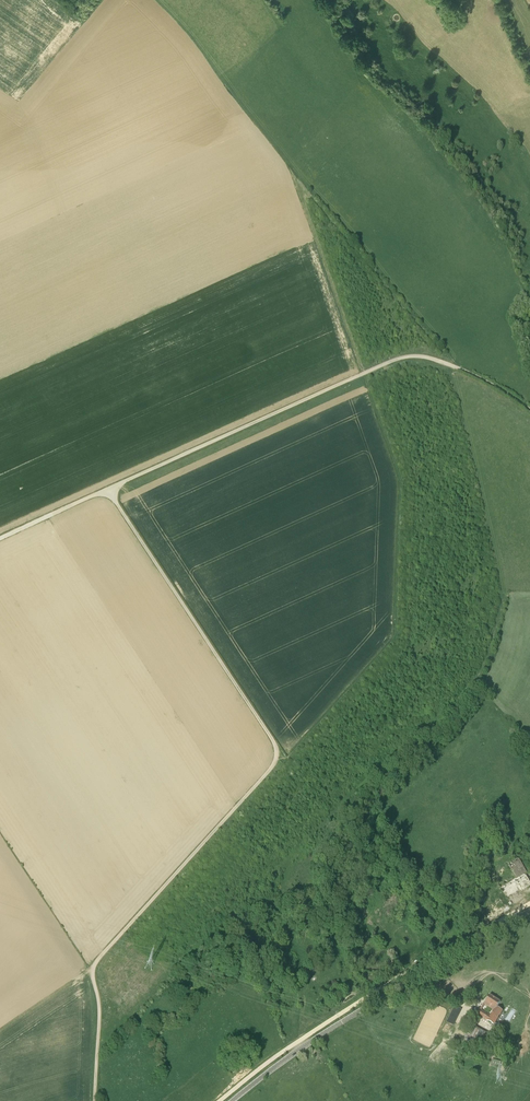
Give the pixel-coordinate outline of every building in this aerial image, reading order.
[(519,859),(508,865),(513,875),(515,879),(525,874),(529,883),(529,872),(527,873),(519,859)] [(492,892),(515,879),(513,875),(490,888),(492,892)] [(497,1007),(500,1002),(490,995),(484,1004),(485,1005),(493,1010),(490,1016),(480,1010),(478,1014),(494,1024),(502,1011),(497,1007)] [(481,1046),(488,1035),(476,1027),(469,1038),(481,1046)]
